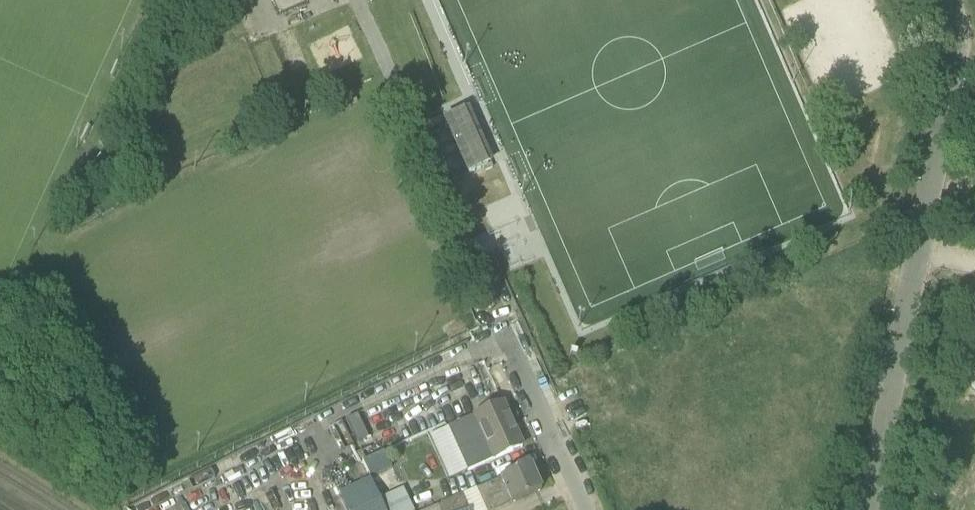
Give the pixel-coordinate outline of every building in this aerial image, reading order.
[(279,16),(308,3),(307,0),(273,0),(279,16)] [(492,164),(467,109),(445,119),(469,174),(483,168),(485,172),(493,168),(491,164),(492,164)] [(430,437),(449,479),(493,460),(522,448),(503,404),(474,416),(474,417),(430,437)] [(358,444),(369,438),(358,415),(347,420),(358,444)] [(387,452),(365,458),(369,475),(391,469),(387,452)] [(485,509),(498,509),(542,491),(531,466),(476,490),(485,509)] [(404,489),(380,499),(370,478),(339,493),(347,509),(414,509),(404,489)] [(440,509),(470,509),(463,495),(438,506),(440,509)]
